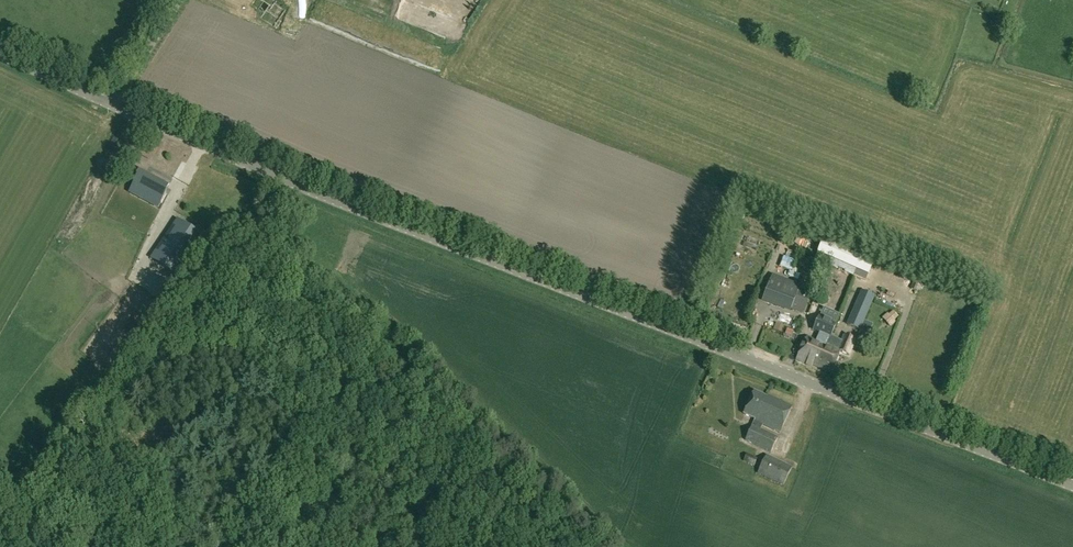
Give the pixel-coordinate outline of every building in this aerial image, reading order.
[(164,193),(168,187),(139,171),(136,177),(137,178),(132,188),(161,203),(166,194),(164,193)] [(259,204),(264,207),(269,201),(263,198),(259,204)] [(188,229),(179,222),(154,259),(162,264),(162,265),(169,270),(177,275),(203,239),(193,233),(194,232),(188,228),(188,229)] [(795,232),(790,242),(798,246),(803,236),(795,232)] [(837,248),(832,259),(868,274),(873,264),(837,248)] [(812,291),(773,276),(764,298),(803,313),(812,291)] [(860,330),(872,303),(873,300),(861,294),(847,325),(860,330)] [(843,334),(840,341),(830,337),(835,325),(819,318),(814,330),(822,333),(818,341),(807,336),(797,360),(807,364),(808,362),(831,372),(840,352),(849,355),(856,340),(843,334)] [(783,334),(785,328),(777,324),(775,330),(783,334)] [(785,337),(791,340),(794,332),(788,330),(785,337)] [(754,392),(743,415),(755,420),(745,441),(771,453),(778,438),(762,431),(764,425),(780,433),(792,407),(767,396),(766,397),(754,392)] [(757,459),(747,454),(744,461),(754,466),(757,459)] [(783,485),(792,467),(767,455),(758,473),(783,485)]
